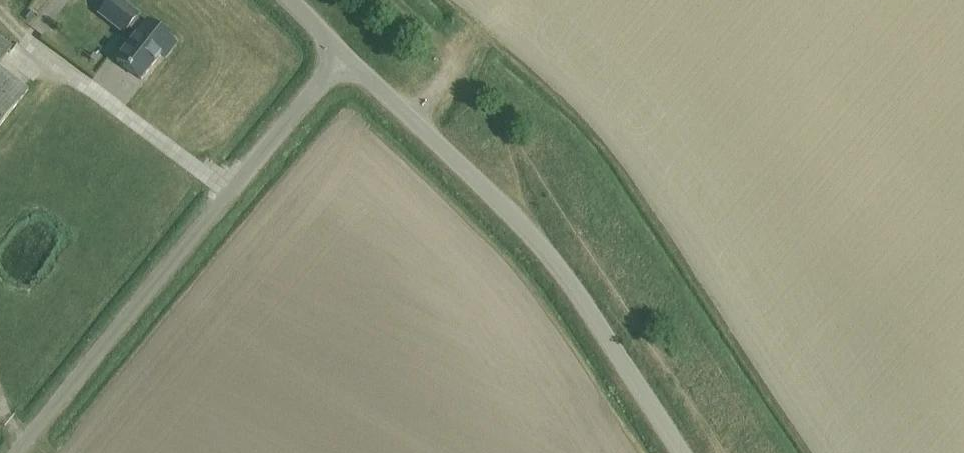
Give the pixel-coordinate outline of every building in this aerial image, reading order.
[(141,81),(161,55),(165,58),(176,45),(147,22),(146,24),(137,17),(139,15),(119,0),(110,0),(98,15),(124,35),(128,29),(137,36),(116,62),(141,81)] [(10,53),(0,45),(0,65),(10,53)] [(28,91),(0,68),(0,126),(28,91)]
